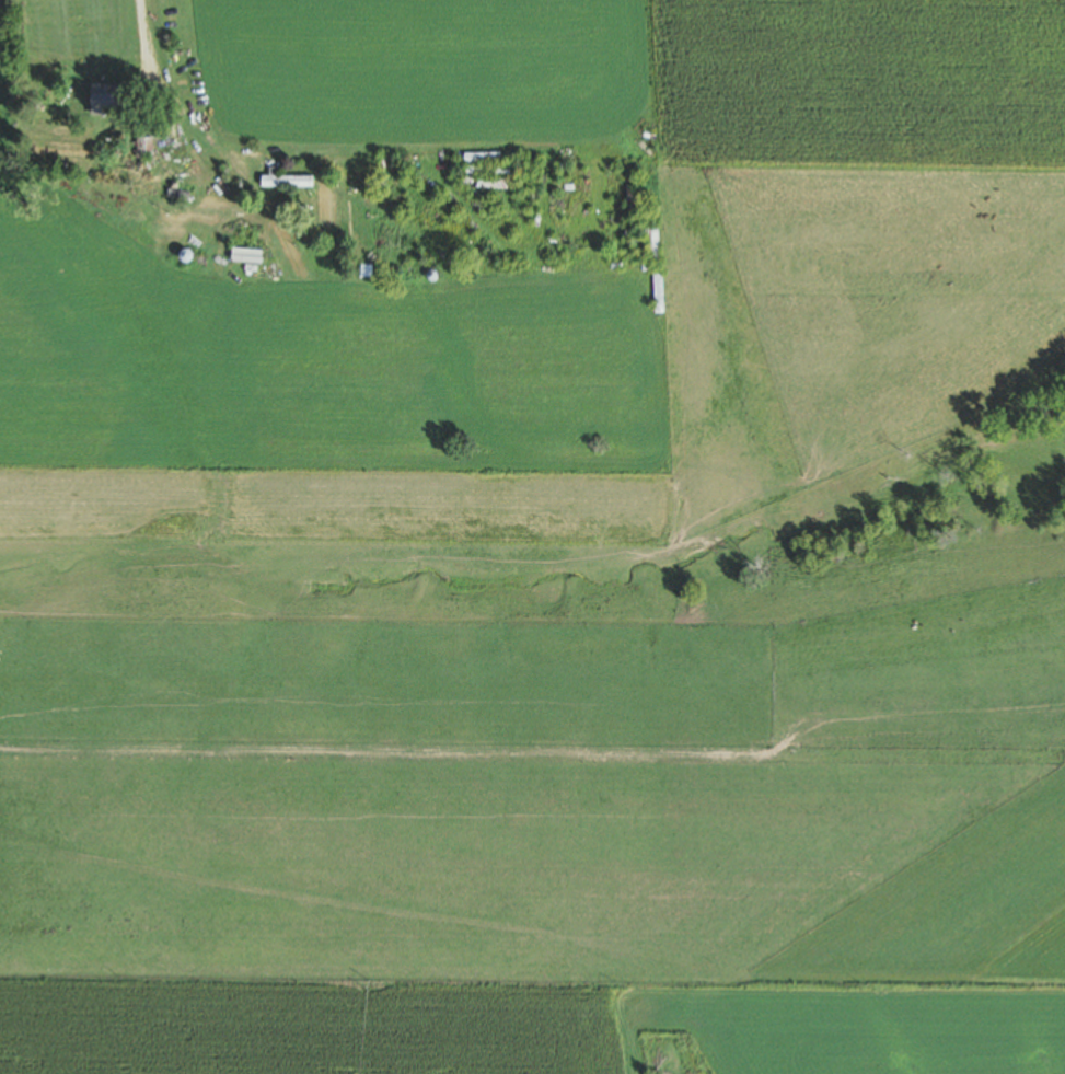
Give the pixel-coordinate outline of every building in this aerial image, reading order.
[(114,116),(114,83),(88,83),(88,116),(114,116)] [(463,163),(463,173),(510,173),(510,163),(463,163)] [(312,174),(276,174),(276,166),(267,166),(267,175),(258,175),(258,186),(312,186),(312,174)] [(507,178),(461,177),(461,186),(506,188),(507,178)]
